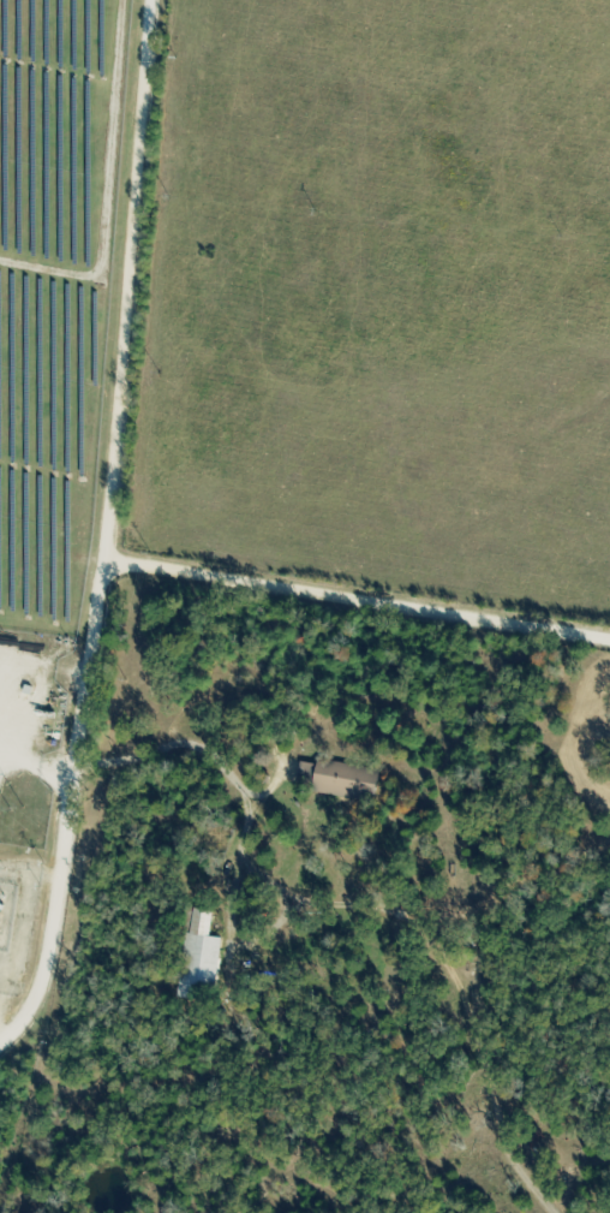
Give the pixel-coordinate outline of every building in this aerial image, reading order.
[(318,793),(382,800),(385,771),(322,764),(318,793)] [(227,941),(216,939),(219,914),(194,911),(184,1000),(207,1002),(208,988),(221,990),(227,941)]
